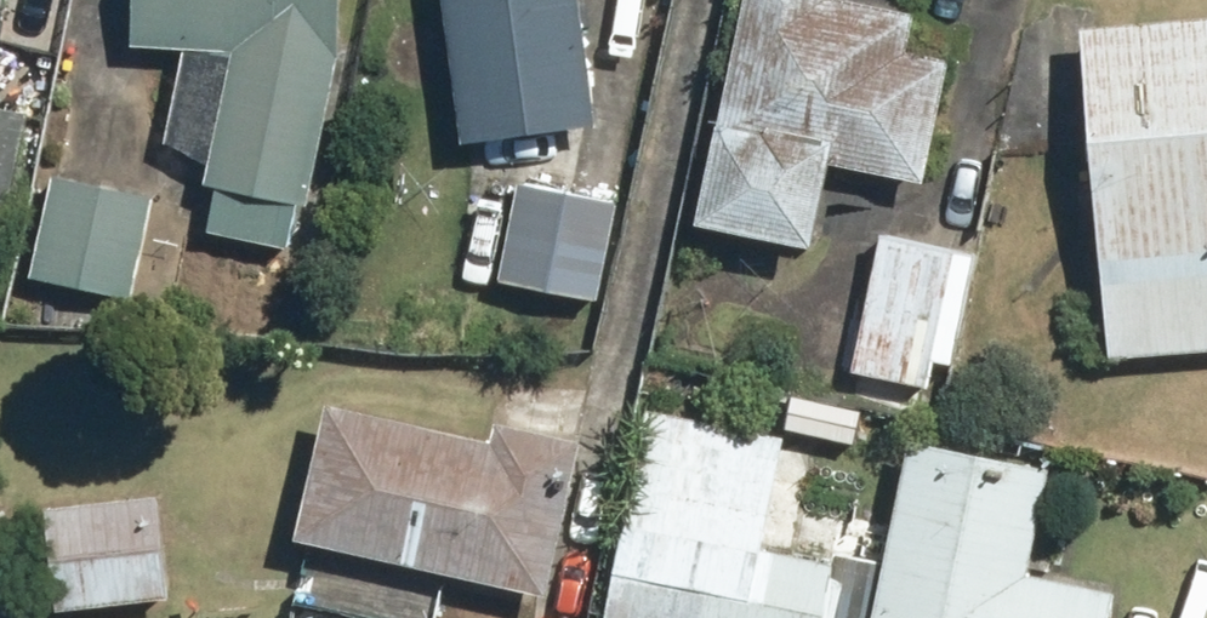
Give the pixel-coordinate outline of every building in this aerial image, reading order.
[(17,0),(0,0),(0,72),(3,72),(17,0)] [(143,42),(178,42),(177,155),(219,156),(218,227),(304,247),(304,199),(322,202),(342,60),(359,62),(361,0),(145,0),(143,42)] [(594,0),(453,0),(472,141),(611,122),(594,0)] [(715,215),(828,237),(843,156),(930,173),(954,50),(922,44),(929,5),(902,0),(757,0),(715,215)] [(1097,21),(1117,358),(1206,352),(1206,15),(1097,21)] [(0,98),(0,259),(7,261),(40,107),(0,98)] [(163,185),(65,166),(44,277),(142,296),(163,185)] [(606,294),(623,194),(528,178),(511,277),(606,294)] [(991,250),(890,230),(861,368),(937,384),(944,352),(969,357),(991,250)] [(555,584),(584,434),(508,416),(505,432),(337,400),(310,536),(555,584)] [(656,402),(614,612),(643,617),(836,617),(847,561),(776,547),(799,430),(656,402)] [(919,430),(884,617),(1122,617),(1127,590),(1043,575),(1065,457),(919,430)] [(174,494),(0,503),(0,617),(55,617),(55,604),(180,598),(174,494)]
